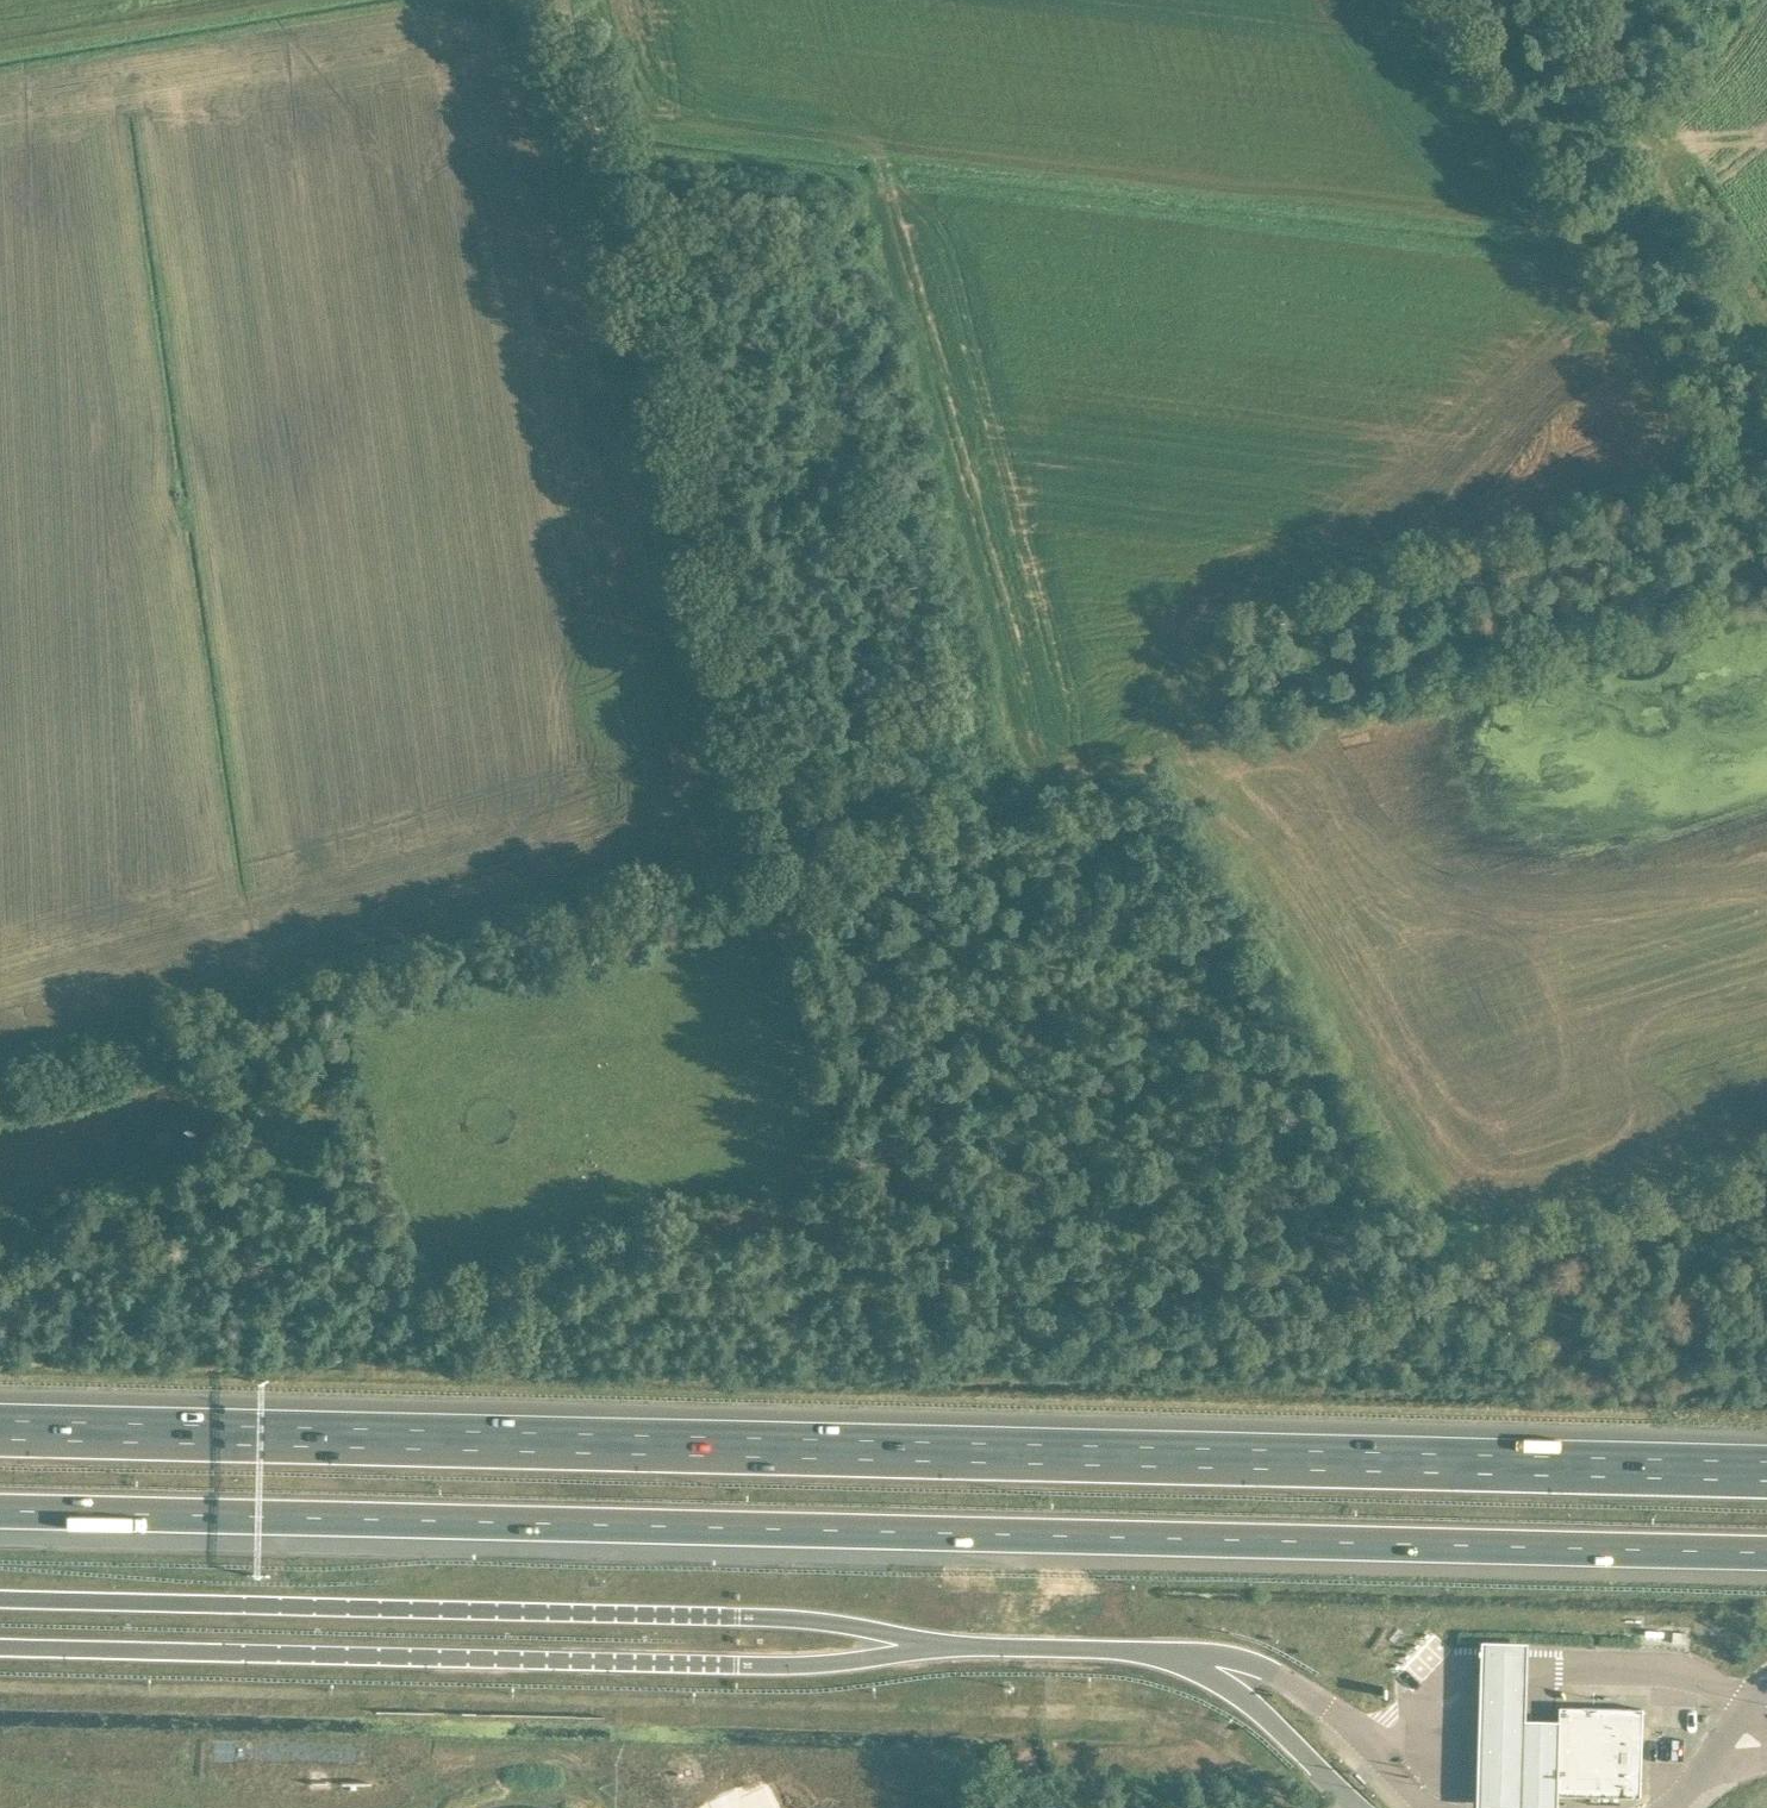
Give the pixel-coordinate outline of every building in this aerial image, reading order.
[(1559,1793),(1561,1711),(1546,1710),(1526,1710),(1528,1633),(1482,1631),(1479,1746),(1478,1798),(1512,1799),(1512,1807),(1558,1807),(1559,1793)] [(1392,1673),(1413,1687),(1423,1673),(1401,1659),(1392,1673)] [(1559,1793),(1641,1794),(1643,1699),(1561,1697),(1561,1711),(1559,1793)] [(730,1807),(772,1807),(764,1792),(730,1807)]
